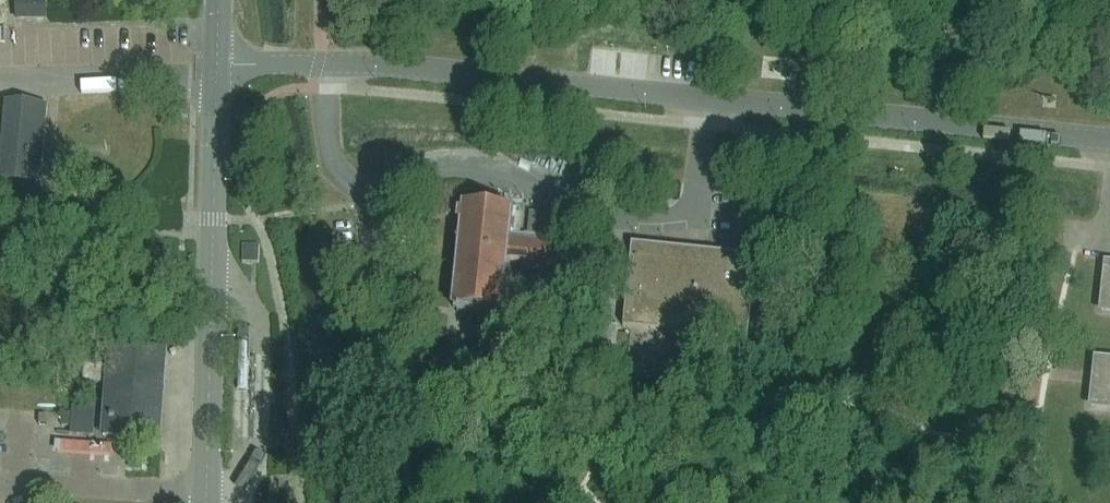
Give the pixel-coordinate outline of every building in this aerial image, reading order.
[(16,19),(45,18),(44,0),(16,0),(16,19)] [(9,105),(2,178),(37,181),(44,108),(9,105)] [(742,199),(738,234),(748,235),(752,200),(742,199)] [(511,211),(480,208),(464,206),(463,212),(458,212),(457,221),(462,222),(453,308),(500,313),(505,261),(525,263),(524,270),(575,275),(578,247),(517,241),(520,215),(510,213),(511,211)] [(755,257),(694,250),(631,244),(622,327),(747,340),(755,257)] [(242,264),(252,264),(258,264),(258,246),(242,245),(242,264)] [(1106,265),(1102,307),(1101,310),(1109,311),(1109,265),(1106,265)] [(605,325),(602,346),(616,347),(618,326),(605,325)] [(108,384),(106,418),(105,425),(104,438),(158,442),(164,352),(111,348),(110,366),(84,365),(83,382),(108,384)] [(1096,361),(1091,406),(1109,408),(1109,362),(1096,361)] [(70,433),(69,435),(93,437),(95,405),(72,403),(71,414),(63,413),(62,426),(70,427),(70,433)] [(126,472),(147,473),(148,461),(127,460),(126,472)]
